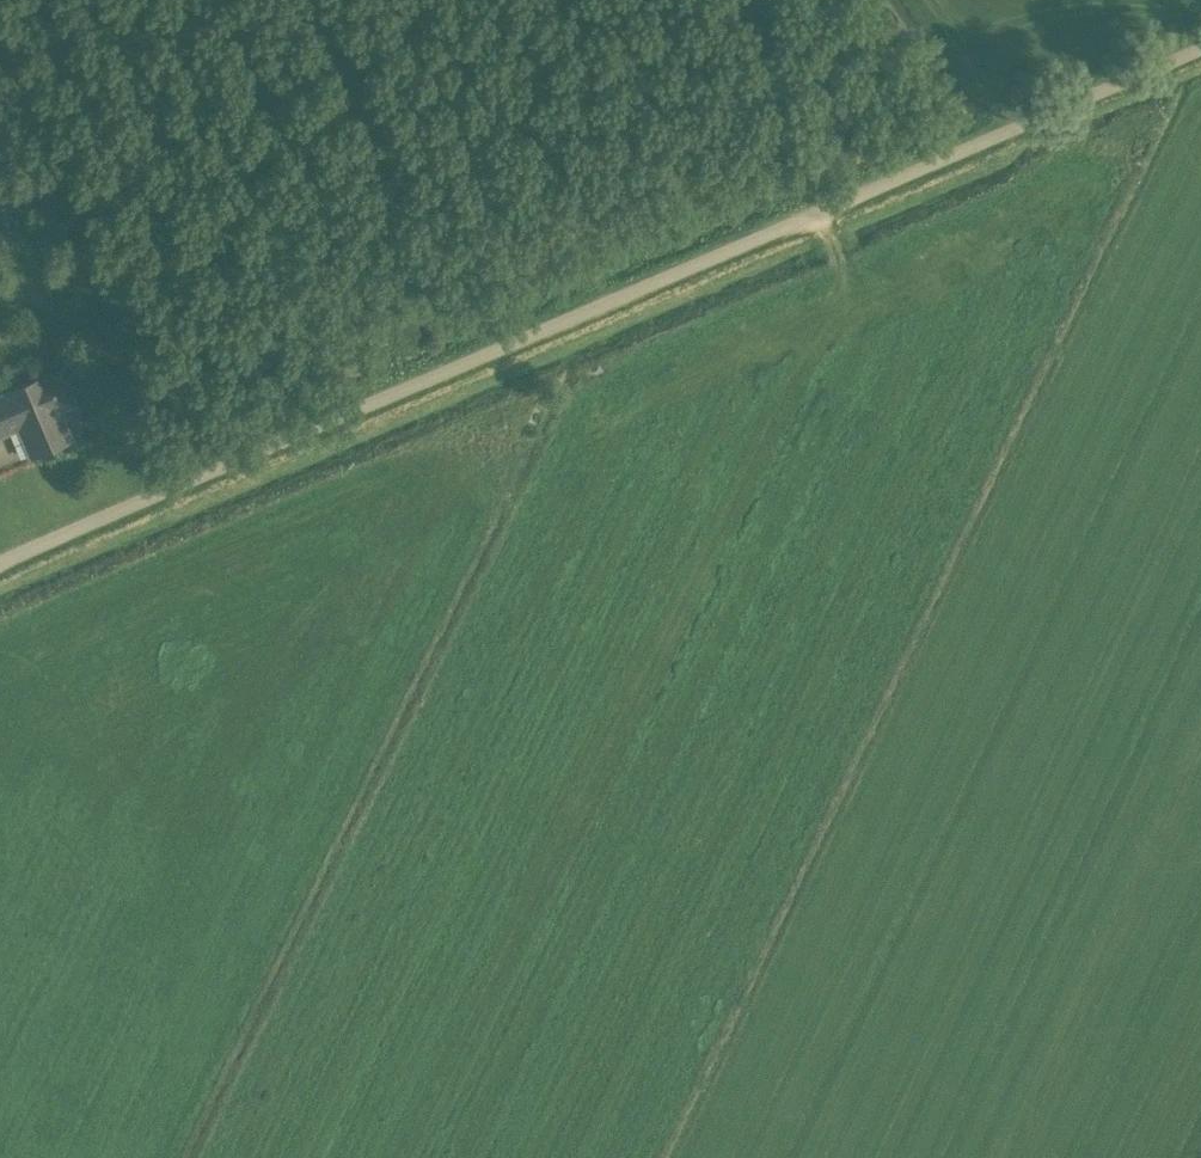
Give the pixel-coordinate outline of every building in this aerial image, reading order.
[(75,403),(61,371),(45,377),(45,375),(5,392),(5,394),(0,396),(0,434),(8,431),(10,427),(18,423),(31,455),(71,438),(58,406),(66,403),(70,404),(75,403)]
